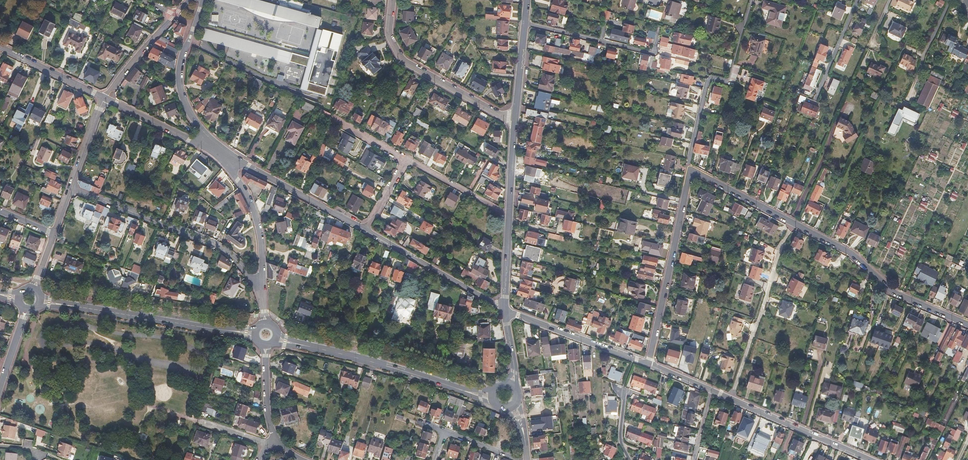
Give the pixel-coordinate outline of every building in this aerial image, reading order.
[(214,0),(318,30),(321,17),(280,6),(281,1),(277,0),(214,0)] [(564,0),(554,0),(553,4),(551,10),(565,13),(566,9),(567,10),(568,6),(565,5),(566,0),(564,0)] [(622,7),(632,10),(635,0),(624,0),(622,7)] [(665,19),(670,20),(669,22),(675,24),(680,4),(668,0),(667,3),(666,6),(669,6),(665,19)] [(832,12),(831,15),(840,19),(842,12),(845,6),(839,4),(841,0),(837,0),(832,12)] [(890,5),(895,6),(895,5),(908,11),(913,2),(908,0),(907,1),(906,0),(893,0),(890,5)] [(762,9),(770,11),(767,24),(780,27),(785,7),(764,2),(763,5),(762,9)] [(122,6),(115,3),(110,12),(124,19),(128,9),(122,6)] [(510,6),(498,5),(497,15),(502,16),(501,21),(509,21),(509,17),(511,17),(511,14),(511,12),(510,11),(510,6)] [(372,10),(368,10),(368,18),(377,19),(377,14),(375,14),(376,8),(373,8),(372,10)] [(604,10),(603,9),(601,17),(604,18),(606,18),(609,19),(609,18),(611,12),(606,10),(604,10)] [(414,12),(404,10),(403,20),(403,23),(413,24),(414,12)] [(140,12),(138,11),(134,18),(144,23),(148,14),(144,13),(140,11),(140,12)] [(548,17),(550,18),(548,23),(554,25),(556,20),(557,20),(559,15),(549,13),(549,15),(548,17)] [(721,19),(708,16),(707,22),(708,22),(706,31),(717,34),(719,27),(721,19)] [(75,20),(70,18),(67,24),(77,29),(78,26),(80,23),(75,20)] [(861,21),(857,20),(854,26),(851,32),(860,36),(866,20),(862,18),(861,21)] [(55,24),(45,19),(39,32),(44,35),(48,37),(55,24)] [(501,21),(497,20),(496,34),(507,35),(508,28),(509,21),(501,21)] [(181,23),(177,21),(171,26),(174,27),(170,31),(172,32),(174,33),(175,32),(181,23)] [(133,24),(132,24),(127,35),(137,40),(140,35),(142,29),(143,27),(134,22),(133,24)] [(373,23),(362,22),(361,34),(372,35),(373,23)] [(27,40),(33,28),(21,23),(15,35),(27,40)] [(187,26),(181,23),(175,32),(182,36),(183,37),(187,26)] [(896,25),(892,23),(888,32),(901,38),(905,29),(901,27),(902,26),(897,24),(896,25)] [(635,26),(625,24),(624,28),(623,31),(630,33),(633,34),(635,26)] [(410,27),(400,32),(407,45),(416,40),(410,27)] [(292,53),(204,29),(201,39),(289,64),(292,53)] [(625,32),(613,29),(611,38),(617,39),(628,42),(629,38),(624,37),(625,32)] [(656,32),(650,31),(648,38),(650,39),(654,40),(656,32)] [(82,38),(69,32),(63,45),(67,47),(69,43),(73,45),(77,47),(75,51),(80,53),(88,36),(83,34),(82,38)] [(344,37),(324,32),(308,92),(326,97),(344,37)] [(674,35),(674,37),(675,37),(674,41),(690,45),(692,36),(675,32),(674,35)] [(546,36),(538,34),(537,38),(536,43),(545,45),(546,45),(547,41),(545,40),(546,36)] [(943,34),(940,41),(949,46),(947,51),(951,53),(951,54),(960,58),(961,57),(965,59),(967,52),(967,51),(962,48),(962,46),(956,43),(957,40),(955,39),(955,38),(948,35),(948,36),(943,34)] [(639,38),(636,38),(635,43),(640,44),(645,46),(647,38),(639,36),(639,38)] [(750,43),(752,44),(751,49),(749,54),(760,58),(762,51),(765,41),(752,37),(750,43)] [(159,39),(154,44),(164,49),(165,47),(167,44),(159,39)] [(507,40),(498,39),(497,48),(506,49),(507,45),(507,40)] [(573,44),(571,43),(570,48),(579,50),(580,46),(578,45),(579,40),(577,40),(574,39),(573,44)] [(169,42),(167,44),(179,50),(180,48),(169,42)] [(122,52),(105,43),(98,56),(105,60),(106,56),(117,61),(119,56),(122,52)] [(167,44),(165,47),(178,54),(179,52),(179,50),(167,44)] [(695,50),(674,44),(673,48),(672,53),(680,54),(680,50),(694,54),(695,50)] [(829,47),(820,44),(811,66),(815,68),(818,62),(817,61),(817,59),(823,61),(826,54),(829,47)] [(554,49),(557,50),(556,51),(570,54),(570,50),(560,48),(556,47),(546,45),(545,45),(544,47),(544,50),(554,52),(554,49)] [(847,64),(854,48),(847,45),(845,49),(844,48),(837,65),(842,67),(844,63),(847,64)] [(373,52),(373,53),(368,46),(361,52),(363,55),(360,58),(362,61),(362,62),(368,69),(369,68),(374,74),(382,67),(379,64),(379,63),(380,64),(381,60),(379,60),(373,52)] [(162,52),(153,47),(151,52),(149,56),(157,61),(158,60),(162,52)] [(430,52),(422,47),(417,55),(426,60),(430,52)] [(597,49),(590,47),(588,54),(595,56),(596,50),(597,49)] [(612,50),(608,49),(606,57),(615,59),(617,51),(612,50)] [(176,59),(162,52),(158,60),(175,69),(176,59)] [(453,58),(443,53),(436,64),(446,69),(453,58)] [(912,57),(904,53),(899,63),(907,67),(907,70),(914,71),(916,60),(912,58),(912,57)] [(310,59),(293,54),(290,63),(308,68),(310,59)] [(650,58),(643,56),(642,63),(640,69),(646,71),(647,69),(657,71),(658,69),(657,69),(652,68),(654,62),(655,57),(651,56),(650,58)] [(543,61),(544,62),(544,65),(543,69),(558,73),(560,65),(558,65),(559,60),(544,57),(543,61)] [(660,63),(661,64),(660,69),(669,71),(672,61),(661,58),(660,61),(660,63)] [(470,65),(458,59),(450,71),(462,78),(470,65)] [(503,62),(493,61),(492,70),(505,72),(505,69),(505,67),(503,67),(503,62)] [(964,61),(955,81),(960,83),(967,65),(967,63),(964,61)] [(7,82),(9,77),(8,76),(13,67),(8,65),(4,63),(0,70),(0,79),(7,82)] [(879,67),(870,63),(866,72),(878,78),(881,72),(882,73),(885,68),(879,65),(879,67)] [(197,70),(196,70),(191,79),(196,82),(201,84),(206,75),(208,76),(210,72),(199,66),(197,70)] [(815,68),(811,66),(801,91),(808,94),(810,90),(812,91),(815,86),(817,79),(821,70),(815,68)] [(95,83),(100,72),(89,67),(84,78),(95,83)] [(142,73),(135,67),(125,79),(130,81),(135,84),(142,73)] [(932,71),(930,76),(941,81),(943,76),(932,71)] [(23,76),(18,73),(8,92),(18,97),(28,78),(23,76)] [(542,80),(541,80),(540,84),(539,88),(552,91),(555,76),(544,74),(542,80)] [(694,77),(682,74),(680,82),(692,84),(692,82),(695,82),(695,81),(693,80),(694,77)] [(149,78),(146,75),(140,87),(144,89),(149,78)] [(407,93),(411,95),(418,84),(414,81),(415,78),(411,76),(403,91),(407,93)] [(941,81),(930,76),(917,102),(928,107),(938,86),(941,81)] [(482,92),(488,82),(481,78),(480,80),(475,77),(470,85),(482,92)] [(764,82),(752,78),(749,89),(746,98),(754,100),(758,89),(761,90),(764,82)] [(839,82),(833,80),(831,86),(828,92),(834,94),(839,82)] [(498,82),(490,87),(495,96),(503,92),(501,87),(498,82)] [(685,99),(686,95),(687,95),(688,92),(689,85),(677,83),(675,90),(677,90),(676,97),(685,99)] [(161,86),(150,90),(156,104),(167,100),(164,93),(161,86)] [(722,89),(714,87),(712,93),(710,99),(719,102),(722,89)] [(67,109),(74,94),(65,90),(58,105),(67,109)] [(538,96),(537,96),(537,98),(536,100),(537,100),(536,108),(549,111),(552,99),(550,99),(550,98),(551,94),(539,91),(538,96)] [(199,112),(205,106),(206,109),(203,114),(205,116),(204,118),(209,120),(213,122),(221,108),(215,105),(216,103),(213,101),(213,99),(215,96),(210,93),(208,97),(202,102),(201,103),(196,108),(199,112)] [(443,99),(434,94),(429,102),(444,110),(447,103),(449,101),(444,98),(443,99)] [(10,96),(7,95),(2,105),(5,107),(10,96)] [(799,103),(802,105),(804,102),(805,97),(800,95),(797,102),(799,103)] [(82,96),(75,100),(80,113),(82,112),(83,116),(88,114),(87,110),(88,110),(82,96)] [(339,100),(334,108),(342,112),(343,111),(345,112),(348,113),(348,112),(352,114),(354,111),(356,108),(352,105),(353,104),(347,101),(345,104),(339,100)] [(28,115),(33,104),(30,102),(26,111),(23,109),(24,108),(19,106),(12,120),(18,122),(15,129),(20,131),(26,119),(23,118),(25,113),(28,115)] [(315,106),(305,102),(302,109),(312,113),(315,106)] [(811,104),(804,102),(802,105),(800,111),(814,117),(818,107),(811,104)] [(452,107),(447,103),(444,110),(449,113),(452,107)] [(681,119),(682,115),(683,115),(684,112),(684,110),(683,110),(684,105),(674,103),(674,104),(671,103),(669,108),(672,109),(671,117),(681,119)] [(174,104),(164,108),(166,113),(168,118),(178,113),(174,104)] [(612,108),(600,105),(598,111),(610,114),(612,108)] [(41,123),(46,112),(40,109),(35,107),(30,117),(41,123)] [(462,109),(458,107),(452,119),(455,121),(456,120),(467,126),(472,116),(461,110),(462,109)] [(902,110),(898,109),(887,132),(890,134),(894,136),(902,119),(914,124),(919,114),(903,107),(902,110)] [(422,111),(417,108),(413,116),(417,118),(417,119),(422,111)] [(537,111),(530,109),(527,108),(526,111),(526,114),(537,116),(546,119),(548,119),(549,113),(541,112),(540,114),(537,113),(537,111)] [(769,110),(763,108),(760,116),(765,118),(765,117),(769,119),(768,119),(772,121),(775,112),(769,110)] [(331,114),(322,109),(320,113),(329,118),(331,114)] [(55,117),(48,113),(44,122),(52,124),(55,117)] [(250,113),(245,122),(251,125),(258,129),(263,120),(250,113)] [(285,119),(272,113),(266,125),(272,128),(278,132),(285,119)] [(357,114),(356,114),(353,119),(356,121),(360,123),(364,116),(357,113),(357,114)] [(368,121),(370,121),(368,124),(370,125),(372,126),(371,127),(379,132),(388,116),(389,116),(385,114),(382,119),(380,117),(379,119),(372,115),(368,121)] [(392,118),(388,116),(379,132),(382,133),(384,134),(387,128),(389,129),(390,126),(393,127),(396,123),(390,120),(392,118)] [(536,120),(528,119),(528,121),(527,123),(535,125),(543,126),(544,127),(546,119),(537,116),(536,120)] [(846,134),(842,136),(844,139),(846,143),(857,136),(848,121),(839,118),(835,126),(844,130),(846,134)] [(429,125),(420,120),(418,119),(416,122),(427,128),(429,125)] [(483,134),(489,125),(484,122),(483,123),(477,120),(472,130),(478,133),(479,132),(483,134)] [(289,130),(291,131),(286,140),(290,142),(294,145),(304,128),(293,122),(289,130)] [(107,132),(108,132),(107,135),(120,140),(123,131),(117,129),(118,126),(114,125),(110,123),(107,132)] [(543,126),(535,125),(533,133),(531,141),(540,143),(542,135),(541,134),(543,126)] [(672,128),(668,127),(666,133),(671,134),(671,135),(681,137),(682,132),(683,127),(673,125),(672,128)] [(390,126),(389,129),(386,134),(391,137),(393,133),(396,128),(393,127),(390,126)] [(393,133),(391,137),(388,142),(389,143),(391,141),(395,143),(399,145),(403,140),(401,139),(404,135),(397,131),(395,134),(393,133)] [(702,132),(698,131),(693,152),(702,154),(701,157),(703,157),(706,158),(709,146),(699,144),(702,132)] [(341,137),(343,138),(338,148),(348,154),(354,144),(353,144),(356,139),(350,136),(344,132),(341,137)] [(723,133),(716,132),(712,148),(714,148),(717,149),(718,145),(720,146),(723,133)] [(420,140),(411,134),(405,145),(409,148),(414,151),(420,140)] [(78,138),(68,135),(66,143),(75,146),(76,142),(78,138)] [(672,139),(662,136),(660,145),(671,147),(671,143),(672,139)] [(526,148),(528,148),(527,152),(526,156),(534,158),(536,150),(537,150),(538,147),(540,147),(541,144),(527,141),(526,144),(527,144),(526,148)] [(457,146),(460,148),(455,157),(457,159),(460,160),(468,147),(461,143),(459,142),(457,146)] [(159,144),(155,143),(150,156),(157,158),(160,151),(164,152),(166,148),(162,146),(159,144)] [(423,144),(419,151),(422,153),(421,155),(422,155),(424,156),(425,155),(431,158),(436,149),(430,145),(429,148),(423,144)] [(488,144),(484,151),(494,157),(496,154),(498,150),(488,144)] [(53,151),(43,146),(36,161),(43,164),(45,161),(48,162),(50,156),(53,151)] [(113,157),(115,158),(113,162),(118,164),(118,163),(120,164),(124,162),(127,155),(125,151),(123,150),(121,149),(121,148),(117,147),(113,157)] [(470,148),(468,147),(460,160),(465,163),(466,161),(474,166),(478,159),(467,153),(470,148)] [(436,148),(436,149),(431,158),(434,160),(437,162),(438,161),(443,164),(448,156),(438,151),(439,149),(436,148)] [(185,154),(186,152),(184,150),(181,149),(180,151),(177,149),(172,157),(172,158),(170,162),(176,165),(178,165),(180,162),(183,164),(188,155),(185,154)] [(72,154),(63,150),(59,158),(68,162),(70,158),(72,154)] [(376,155),(367,150),(361,162),(372,168),(376,161),(383,165),(386,160),(376,155)] [(347,159),(337,154),(333,161),(343,167),(345,163),(347,159)] [(675,156),(667,154),(663,170),(672,172),(674,164),(675,156)] [(198,156),(190,165),(202,175),(198,179),(203,182),(213,171),(198,156)] [(300,161),(298,160),(294,167),(300,170),(305,172),(310,164),(313,165),(317,158),(313,156),(310,160),(303,156),(300,161)] [(537,159),(526,156),(525,159),(524,162),(535,165),(537,159)] [(720,163),(721,163),(719,169),(724,171),(729,173),(729,171),(734,173),(737,164),(721,158),(720,163)] [(875,163),(864,158),(859,170),(864,172),(870,174),(875,163)] [(484,172),(483,172),(481,176),(482,176),(485,178),(493,182),(495,179),(497,180),(498,177),(500,174),(496,172),(499,167),(490,162),(487,168),(491,170),(488,174),(484,172)] [(749,164),(747,163),(742,175),(747,176),(752,178),(756,168),(749,165),(749,164)] [(639,167),(625,164),(622,175),(631,177),(631,178),(636,180),(638,173),(639,167)] [(535,176),(537,168),(528,166),(524,180),(529,181),(531,175),(535,176)] [(769,172),(760,168),(756,179),(761,181),(765,182),(769,172)] [(822,181),(827,169),(824,168),(819,179),(822,181)] [(663,170),(660,169),(657,184),(668,187),(670,179),(672,172),(663,170)] [(53,172),(47,170),(45,175),(55,180),(57,174),(53,172)] [(246,173),(242,178),(245,184),(247,184),(248,184),(249,182),(256,185),(258,179),(246,173)] [(79,180),(82,186),(99,193),(105,178),(100,176),(98,181),(96,180),(95,183),(94,186),(79,180)] [(780,180),(771,176),(767,187),(771,189),(775,191),(780,180)] [(267,183),(258,179),(256,185),(264,189),(265,186),(267,183)] [(61,184),(50,180),(46,189),(51,191),(49,195),(53,196),(56,197),(59,191),(61,184)] [(320,186),(322,183),(316,180),(310,191),(315,194),(319,196),(323,198),(327,190),(320,186)] [(425,182),(421,180),(416,188),(415,187),(413,191),(423,197),(427,190),(429,191),(432,187),(430,186),(430,185),(425,182)] [(221,185),(216,181),(209,188),(218,197),(226,189),(221,185)] [(345,186),(337,181),(333,187),(337,189),(336,192),(340,194),(345,186)] [(803,187),(794,183),(791,190),(791,191),(795,193),(799,195),(803,187)] [(501,190),(491,184),(485,193),(496,199),(499,194),(501,190)] [(782,184),(776,197),(780,199),(785,201),(790,187),(782,184)] [(823,188),(816,184),(809,198),(811,199),(816,202),(823,188)] [(14,188),(6,185),(1,195),(5,197),(9,199),(14,188)] [(375,189),(368,185),(363,193),(370,196),(372,192),(375,189)] [(541,188),(532,186),(531,190),(531,193),(546,197),(546,193),(540,192),(541,188)] [(707,194),(699,190),(696,197),(701,200),(711,204),(714,197),(707,194)] [(397,197),(396,198),(403,203),(402,203),(409,207),(414,200),(409,197),(408,198),(406,197),(406,198),(404,197),(406,193),(402,191),(400,196),(398,195),(397,197)] [(29,197),(18,192),(13,203),(18,206),(24,208),(29,197)] [(49,195),(44,192),(40,202),(41,203),(39,207),(41,208),(43,210),(46,209),(48,209),(49,209),(50,208),(50,206),(50,204),(53,196),(49,195)] [(240,193),(235,196),(242,210),(234,213),(236,217),(249,212),(246,203),(243,198),(240,193)] [(274,195),(270,193),(266,204),(270,206),(274,195)] [(363,199),(353,194),(346,206),(351,209),(356,212),(363,199)] [(523,198),(522,202),(532,204),(534,197),(524,195),(523,198)] [(281,198),(277,196),(276,199),(272,209),(283,213),(287,203),(283,202),(280,201),(281,198)] [(228,201),(226,197),(213,207),(216,210),(228,201)] [(189,203),(175,198),(172,208),(178,210),(184,213),(189,203)] [(549,201),(538,198),(535,209),(546,212),(549,201)] [(669,200),(659,198),(657,207),(667,210),(668,205),(669,200)] [(711,204),(701,200),(698,205),(696,210),(706,215),(711,204)] [(809,202),(808,201),(803,211),(805,212),(808,213),(809,210),(818,215),(821,208),(809,202)] [(739,205),(735,203),(730,213),(737,217),(742,207),(739,205)] [(95,211),(86,208),(84,212),(82,216),(93,221),(91,225),(90,226),(89,228),(90,230),(95,231),(98,224),(101,214),(105,206),(99,204),(95,211)] [(394,209),(392,212),(401,218),(405,211),(396,205),(396,206),(394,209)] [(531,212),(521,209),(520,213),(519,218),(520,218),(519,220),(522,221),(523,219),(525,219),(526,218),(530,219),(531,212)] [(197,210),(193,219),(197,221),(196,223),(200,225),(205,227),(208,219),(209,215),(206,214),(197,210)] [(654,210),(652,217),(659,219),(658,222),(668,224),(669,220),(670,216),(660,214),(660,212),(654,210)] [(290,214),(288,213),(285,218),(294,221),(294,219),(291,218),(293,215),(290,214)] [(550,216),(542,214),(540,223),(544,224),(548,225),(550,216)] [(581,218),(566,214),(565,219),(577,222),(580,223),(581,218)] [(116,220),(108,216),(104,225),(122,232),(125,223),(116,220)] [(761,217),(761,219),(756,227),(772,235),(778,225),(773,223),(761,217)] [(134,218),(131,226),(128,233),(132,234),(133,232),(134,232),(135,229),(137,229),(138,226),(136,225),(138,219),(136,219),(134,218)] [(393,219),(390,225),(398,230),(403,232),(407,224),(397,218),(396,221),(393,219)] [(636,222),(621,218),(618,232),(633,236),(635,229),(636,222)] [(218,223),(208,219),(205,227),(204,228),(210,230),(215,232),(218,223)] [(577,222),(565,219),(563,229),(566,229),(570,230),(570,229),(575,230),(577,222)] [(709,223),(694,219),(693,222),(692,226),(697,227),(698,227),(697,229),(696,229),(694,235),(705,238),(709,223)] [(434,226),(423,220),(421,224),(419,228),(429,234),(434,226)] [(850,223),(842,220),(836,234),(838,235),(840,236),(840,237),(843,238),(847,228),(848,229),(850,223)] [(243,226),(237,221),(225,238),(240,248),(241,248),(242,249),(243,248),(244,248),(244,247),(245,247),(246,246),(246,245),(246,243),(245,242),(244,241),(243,240),(238,236),(237,235),(237,234),(240,230),(243,226)] [(868,228),(855,221),(850,231),(857,234),(863,238),(868,228)] [(324,224),(319,222),(315,235),(311,246),(309,251),(314,253),(324,224)] [(287,223),(277,224),(277,229),(278,234),(288,233),(287,223)] [(330,226),(326,224),(321,240),(328,242),(330,236),(333,227),(330,226)] [(388,224),(385,230),(389,233),(394,235),(398,230),(390,225),(388,224)] [(334,225),(333,227),(330,236),(328,242),(327,244),(330,244),(332,238),(337,240),(341,230),(338,229),(339,227),(336,226),(334,225)] [(1,227),(0,230),(0,240),(2,241),(5,242),(9,230),(5,228),(1,227)] [(345,231),(341,230),(337,240),(344,243),(346,243),(347,239),(349,240),(350,236),(348,235),(349,233),(345,231)] [(544,234),(528,230),(527,236),(525,241),(544,246),(546,238),(543,238),(544,234)] [(881,238),(870,232),(865,242),(868,243),(870,244),(871,242),(877,245),(881,238)] [(936,235),(929,232),(927,237),(925,236),(924,238),(928,240),(933,242),(936,235)] [(141,235),(137,233),(134,242),(142,245),(145,237),(141,235)] [(304,248),(308,238),(297,233),(293,243),(304,248)] [(18,235),(14,234),(9,246),(18,250),(19,246),(23,237),(18,235)] [(690,235),(689,235),(688,237),(688,240),(697,243),(698,238),(700,238),(700,237),(694,235),(691,234),(690,235)] [(39,239),(30,236),(27,246),(38,250),(39,246),(40,242),(39,239)] [(794,239),(791,238),(788,243),(791,245),(798,249),(803,241),(799,239),(795,237),(794,239)] [(416,247),(420,249),(423,251),(422,253),(425,254),(426,253),(430,248),(412,238),(409,243),(416,247)] [(492,241),(486,238),(480,247),(487,250),(490,246),(492,241)] [(644,241),(642,249),(650,251),(649,253),(660,256),(662,251),(663,246),(644,241)] [(164,245),(159,242),(155,252),(172,259),(174,253),(168,251),(170,247),(164,245)] [(541,248),(526,245),(525,251),(523,258),(538,261),(541,248)] [(720,249),(711,247),(710,253),(708,259),(717,262),(720,249)] [(762,260),(763,257),(763,255),(764,252),(752,248),(748,261),(758,264),(760,259),(762,260)] [(822,252),(819,250),(814,258),(821,262),(821,263),(826,266),(830,258),(825,255),(826,254),(822,252)] [(38,257),(36,256),(37,254),(29,251),(25,260),(29,263),(34,265),(38,257)] [(362,255),(357,253),(350,268),(360,272),(367,257),(362,255)] [(702,262),(703,260),(704,256),(694,254),(693,257),(682,254),(681,257),(680,262),(691,265),(693,259),(702,262)] [(190,258),(193,260),(190,267),(194,269),(192,271),(193,274),(196,275),(197,275),(199,274),(200,272),(204,273),(207,266),(203,264),(204,261),(198,258),(191,255),(190,258)] [(232,262),(222,255),(218,266),(229,270),(232,262)] [(475,264),(476,264),(472,272),(484,279),(487,275),(489,271),(483,268),(487,260),(480,256),(475,264)] [(657,259),(649,257),(647,265),(655,267),(656,263),(657,259)] [(84,264),(68,258),(66,263),(64,267),(80,274),(84,264)] [(288,265),(290,265),(288,270),(289,270),(305,276),(307,272),(295,267),(297,261),(291,258),(289,262),(288,265)] [(417,264),(409,260),(407,265),(414,269),(417,264)] [(377,263),(372,261),(369,271),(378,274),(382,265),(377,263)] [(534,263),(523,261),(521,267),(520,273),(529,276),(530,271),(532,272),(534,263)] [(278,266),(267,262),(267,269),(268,277),(273,279),(273,270),(274,271),(275,269),(276,270),(278,266)] [(938,272),(924,265),(918,262),(914,271),(919,274),(917,278),(925,282),(932,286),(938,272)] [(950,262),(949,265),(959,270),(961,267),(950,262)] [(388,266),(385,265),(380,278),(387,280),(392,268),(388,266)] [(644,268),(641,267),(640,271),(639,271),(638,278),(644,279),(645,277),(651,279),(653,271),(654,272),(655,269),(655,267),(647,265),(645,265),(644,268)] [(280,273),(278,272),(277,274),(279,275),(278,277),(277,280),(284,283),(289,270),(288,270),(282,267),(280,273)] [(108,271),(107,274),(110,283),(112,282),(113,284),(121,280),(123,277),(120,270),(114,268),(108,271)] [(472,277),(478,281),(476,284),(485,289),(490,282),(484,279),(472,272),(465,268),(461,274),(466,277),(467,275),(472,277)] [(404,272),(396,269),(393,279),(400,281),(404,272)] [(127,278),(126,278),(124,281),(123,284),(128,285),(137,281),(139,274),(132,271),(130,277),(127,278)] [(693,289),(696,275),(684,273),(683,277),(681,287),(693,289)] [(577,279),(566,276),(565,282),(563,288),(574,291),(577,279)] [(237,281),(232,278),(225,291),(234,296),(241,283),(237,281)] [(803,283),(799,282),(791,278),(789,281),(788,284),(789,285),(786,291),(797,296),(803,283)] [(524,282),(521,281),(521,283),(520,285),(530,289),(533,281),(525,279),(524,282)] [(646,287),(633,283),(631,291),(635,292),(634,297),(644,300),(645,297),(646,293),(645,293),(646,287)] [(752,298),(752,296),(753,293),(752,293),(754,287),(744,284),(740,299),(750,302),(752,298)] [(856,286),(851,284),(848,291),(857,295),(861,288),(856,286)] [(940,284),(938,289),(933,298),(937,300),(941,302),(945,292),(943,291),(946,286),(940,284)] [(535,291),(520,286),(519,290),(517,294),(527,297),(526,298),(537,302),(537,300),(532,299),(535,291)] [(938,289),(932,286),(928,295),(931,297),(933,298),(938,289)] [(165,298),(177,300),(178,293),(168,292),(168,290),(160,289),(160,290),(156,289),(155,296),(159,296),(158,297),(165,299),(165,298)] [(399,301),(395,300),(392,308),(396,309),(396,310),(397,310),(394,314),(398,315),(399,313),(400,314),(400,312),(402,313),(404,308),(408,311),(412,306),(413,306),(415,304),(412,302),(412,301),(415,301),(416,297),(409,295),(402,292),(399,301)] [(449,319),(452,308),(436,303),(439,294),(435,293),(430,292),(426,308),(434,311),(433,315),(449,319)] [(468,293),(467,299),(465,310),(465,311),(472,312),(473,304),(471,304),(472,300),(473,295),(468,293)] [(961,297),(952,293),(948,302),(952,304),(957,306),(961,297)] [(207,302),(213,304),(216,296),(210,294),(207,302)] [(396,298),(391,296),(388,303),(390,303),(387,311),(390,313),(392,308),(395,300),(396,298)] [(537,302),(526,298),(524,305),(533,308),(542,311),(545,304),(537,302)] [(687,302),(678,300),(676,307),(675,314),(684,316),(687,302)] [(963,302),(958,310),(963,313),(967,315),(967,301),(966,300),(965,303),(963,302)] [(311,314),(314,306),(301,301),(298,310),(311,314)] [(778,314),(788,317),(789,317),(789,316),(791,315),(793,308),(792,306),(793,304),(783,301),(781,305),(779,309),(780,309),(778,314)] [(651,305),(640,302),(637,313),(644,315),(645,310),(649,311),(650,308),(651,305)] [(899,307),(895,305),(891,312),(899,316),(903,309),(899,307)] [(567,311),(558,309),(554,318),(559,320),(563,322),(567,311)] [(594,311),(591,319),(589,325),(592,326),(592,325),(598,328),(597,331),(600,332),(602,333),(605,325),(609,327),(611,321),(607,320),(608,319),(607,318),(605,317),(603,318),(599,316),(599,315),(598,313),(594,311)] [(913,316),(909,314),(905,321),(913,325),(917,318),(917,317),(913,316)] [(645,319),(634,316),(630,329),(641,332),(643,326),(645,319)] [(731,320),(729,327),(729,333),(731,333),(731,337),(741,336),(740,333),(740,328),(741,323),(742,319),(733,316),(732,320),(731,320)] [(818,325),(825,326),(826,318),(820,316),(818,325)] [(848,330),(857,333),(864,336),(869,321),(866,320),(864,319),(863,321),(853,318),(848,330)] [(920,319),(917,318),(913,325),(912,328),(918,330),(923,321),(920,319)] [(567,322),(566,326),(573,329),(580,331),(581,326),(573,324),(574,321),(568,319),(567,322)] [(922,330),(924,331),(922,334),(936,342),(941,331),(939,330),(940,328),(933,325),(926,321),(922,330)] [(489,324),(477,324),(477,325),(478,332),(478,341),(491,341),(490,336),(490,332),(489,332),(489,327),(489,324)] [(952,327),(950,326),(940,348),(934,359),(939,361),(943,354),(941,353),(948,340),(949,338),(948,337),(948,336),(949,337),(954,328),(952,327)] [(627,342),(629,337),(631,332),(622,329),(620,333),(617,332),(615,336),(611,335),(610,339),(613,340),(618,342),(623,344),(623,343),(626,345),(627,342)] [(679,331),(673,329),(672,334),(673,335),(673,337),(671,337),(670,342),(685,346),(686,339),(678,337),(679,331)] [(965,333),(961,331),(959,330),(956,329),(955,332),(954,331),(947,345),(952,348),(953,346),(956,345),(957,343),(960,345),(961,342),(965,333)] [(887,334),(883,333),(874,330),(870,341),(887,347),(891,336),(887,334)] [(631,339),(629,337),(627,342),(630,343),(629,346),(634,348),(640,350),(645,337),(634,333),(631,339)] [(827,339),(816,335),(813,345),(818,347),(824,349),(827,339)] [(967,335),(963,344),(961,342),(960,345),(957,349),(960,351),(962,347),(967,350),(967,335)] [(544,337),(540,337),(543,353),(550,352),(550,347),(548,336),(544,337)] [(902,339),(898,337),(893,346),(897,348),(902,339)] [(537,340),(525,342),(527,349),(528,356),(539,354),(537,340)] [(557,346),(550,347),(550,352),(551,357),(554,356),(554,360),(559,359),(558,356),(566,355),(565,345),(557,346)] [(244,361),(248,349),(237,346),(233,358),(244,361)] [(696,349),(685,346),(682,354),(687,356),(685,361),(688,362),(692,364),(696,349)] [(495,348),(484,348),(484,370),(495,371),(495,348)] [(710,350),(703,348),(700,358),(704,359),(707,360),(710,350)] [(680,353),(668,349),(665,360),(671,362),(677,363),(680,353)] [(573,350),(568,351),(569,361),(579,360),(578,350),(573,350)] [(962,353),(957,351),(952,360),(957,362),(962,353)] [(728,372),(730,366),(731,366),(733,359),(721,355),(720,360),(722,360),(719,369),(724,370),(728,372)] [(582,357),(582,361),(583,369),(592,369),(591,356),(586,357),(582,357)] [(296,365),(287,361),(283,371),(288,373),(293,374),(296,365)] [(609,373),(611,373),(609,377),(615,380),(617,381),(619,382),(622,373),(615,371),(616,369),(611,367),(609,373)] [(343,377),(342,379),(341,383),(354,386),(353,388),(358,389),(361,377),(352,375),(348,374),(349,372),(343,371),(342,377),(343,377)] [(241,372),(239,373),(237,379),(238,382),(241,383),(252,387),(254,382),(255,377),(244,373),(241,372)] [(914,374),(909,372),(904,382),(916,388),(922,376),(918,375),(915,373),(914,374)] [(537,375),(527,377),(528,386),(539,384),(537,375)] [(753,377),(750,376),(747,387),(753,389),(761,391),(765,377),(758,375),(758,376),(753,375),(753,377)] [(646,380),(634,376),(630,386),(632,387),(635,388),(636,386),(643,389),(646,380)] [(373,379),(365,377),(362,386),(370,388),(373,379)] [(224,382),(215,379),(212,389),(217,391),(216,393),(220,395),(222,388),(224,382)] [(659,385),(646,380),(643,389),(647,390),(651,392),(651,394),(655,395),(659,385)] [(291,386),(280,382),(278,387),(276,391),(287,396),(291,386)] [(294,390),(301,393),(307,396),(311,388),(304,386),(295,382),(293,385),(295,386),(294,390)] [(833,385),(824,382),(821,395),(832,399),(832,396),(838,398),(841,387),(833,385)] [(542,396),(541,388),(531,389),(532,397),(542,396)] [(678,390),(674,388),(670,396),(679,400),(683,392),(678,390)] [(696,390),(695,394),(691,393),(687,392),(683,410),(689,411),(694,412),(695,408),(697,408),(701,392),(696,390)] [(784,392),(777,390),(774,400),(778,401),(781,402),(784,392)] [(807,397),(794,393),(791,403),(798,405),(804,407),(807,397)] [(452,413),(447,411),(444,420),(448,421),(451,423),(452,421),(456,423),(458,418),(459,415),(463,406),(465,401),(450,395),(450,398),(448,403),(459,407),(456,415),(455,414),(455,413),(452,412),(452,413)] [(956,398),(953,396),(941,422),(944,424),(955,401),(954,401),(956,398)] [(539,403),(542,403),(542,397),(531,397),(533,413),(540,412),(539,403)] [(615,397),(608,397),(608,408),(605,408),(605,413),(611,413),(611,411),(616,411),(616,408),(616,405),(617,405),(617,400),(615,400),(615,397)] [(638,400),(634,399),(632,404),(630,410),(641,413),(644,405),(637,402),(638,400)] [(431,405),(420,401),(417,409),(422,411),(427,413),(431,405)] [(248,407),(239,404),(235,416),(241,418),(244,419),(246,413),(248,407)] [(650,407),(644,405),(641,413),(648,416),(648,418),(652,419),(656,410),(650,407)] [(211,409),(203,406),(201,412),(212,416),(214,410),(211,409)] [(295,407),(282,410),(284,422),(289,421),(289,422),(292,422),(295,421),(294,418),(298,417),(295,407)] [(442,410),(433,407),(430,414),(435,416),(439,418),(442,410)] [(834,412),(818,408),(816,417),(826,420),(836,423),(839,412),(834,410),(834,412)] [(856,412),(845,409),(842,419),(847,421),(853,423),(855,416),(856,412)] [(681,416),(687,418),(686,423),(693,425),(695,416),(688,414),(689,411),(683,410),(681,416)] [(715,417),(714,416),(712,422),(722,425),(726,413),(717,410),(715,417)] [(733,416),(732,416),(731,420),(739,423),(742,414),(738,413),(735,412),(733,416)] [(463,417),(459,415),(458,418),(461,419),(459,424),(460,425),(462,425),(461,427),(462,428),(462,429),(463,430),(465,430),(465,429),(466,429),(470,419),(463,416),(463,417)] [(553,429),(551,416),(547,416),(541,417),(541,419),(531,421),(532,429),(544,428),(544,431),(553,429)] [(6,426),(5,426),(4,430),(4,432),(3,434),(3,438),(15,440),(18,422),(7,418),(6,426)] [(244,419),(241,418),(238,426),(246,428),(245,430),(255,433),(257,428),(258,424),(248,421),(249,420),(244,419)] [(755,422),(743,418),(736,436),(747,441),(755,422)] [(927,418),(926,421),(926,422),(931,424),(930,425),(934,427),(936,422),(927,418)] [(51,428),(31,421),(30,426),(37,429),(46,432),(53,434),(53,432),(50,431),(51,428)] [(906,426),(895,422),(892,429),(903,432),(906,426)] [(940,424),(936,422),(934,427),(942,431),(944,426),(940,424)] [(863,429),(852,425),(849,435),(854,437),(860,439),(863,429)] [(28,432),(26,432),(24,439),(33,441),(36,433),(37,429),(30,426),(28,432)] [(691,429),(681,426),(678,438),(688,441),(691,429)] [(487,430),(477,427),(475,432),(480,434),(485,436),(487,430)] [(642,432),(629,427),(627,433),(625,438),(630,439),(630,438),(638,441),(642,432)] [(873,429),(867,427),(862,438),(868,441),(875,443),(879,433),(874,431),(873,429)] [(950,434),(949,434),(943,446),(947,449),(948,448),(952,438),(955,432),(956,430),(951,428),(951,429),(952,430),(950,434)] [(325,430),(321,429),(318,441),(322,442),(324,444),(325,445),(329,447),(332,438),(333,435),(328,434),(325,430)] [(210,436),(198,431),(194,442),(199,444),(205,446),(207,440),(209,440),(210,436)] [(427,432),(424,432),(421,440),(430,442),(431,438),(433,433),(427,431),(427,432)] [(654,437),(642,432),(638,441),(642,442),(646,444),(646,445),(650,447),(654,437)] [(756,454),(758,451),(764,437),(763,437),(763,436),(755,432),(748,447),(747,450),(756,454)] [(781,434),(778,432),(771,447),(778,450),(780,446),(785,435),(781,434)] [(910,438),(902,434),(900,442),(895,456),(897,456),(899,457),(904,442),(908,444),(910,438)] [(545,437),(533,438),(534,443),(534,448),(544,447),(544,451),(552,450),(551,441),(550,441),(549,435),(544,436),(545,437)] [(767,439),(764,437),(758,451),(756,454),(763,457),(770,440),(767,439)] [(344,442),(332,438),(329,447),(328,449),(332,450),(335,451),(334,452),(340,454),(341,451),(344,442)] [(371,439),(369,445),(367,451),(374,453),(373,455),(376,456),(378,457),(381,449),(383,443),(371,439)] [(889,451),(895,453),(899,442),(891,439),(890,442),(882,439),(878,449),(881,450),(886,452),(887,449),(890,450),(889,451)] [(799,442),(794,440),(789,450),(799,455),(803,444),(799,442)] [(677,442),(676,442),(674,449),(689,452),(691,446),(688,445),(677,442)] [(58,448),(60,448),(57,457),(68,459),(72,447),(60,443),(58,448)] [(430,446),(421,443),(417,457),(425,459),(427,453),(430,446)] [(246,449),(246,447),(235,444),(230,459),(242,459),(243,458),(245,459),(246,455),(248,450),(246,449)] [(366,447),(356,444),(352,456),(357,458),(362,459),(366,447)] [(604,447),(606,448),(603,455),(611,458),(616,448),(611,446),(606,444),(604,447)] [(455,447),(451,445),(448,456),(457,458),(460,448),(455,447)] [(907,445),(901,459),(909,459),(912,453),(911,452),(910,456),(908,455),(909,451),(908,451),(910,446),(907,445)] [(925,446),(919,459),(920,459),(923,459),(928,448),(925,446)] [(385,450),(381,459),(387,459),(389,453),(391,454),(392,450),(385,448),(385,450)] [(948,448),(947,449),(945,453),(945,454),(948,456),(952,458),(955,451),(948,448)] [(340,454),(338,459),(340,459),(348,459),(350,454),(341,451),(340,454)] [(639,452),(637,457),(636,459),(648,459),(649,458),(642,455),(643,453),(639,452)]
